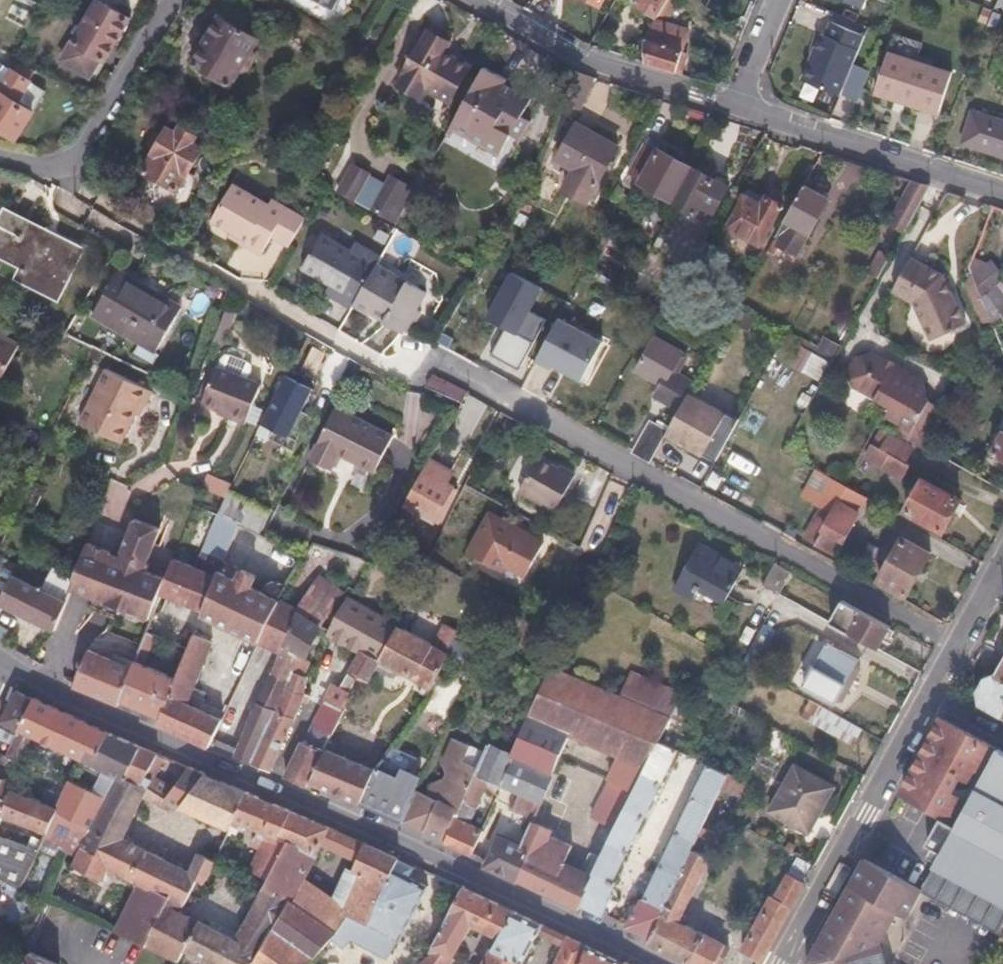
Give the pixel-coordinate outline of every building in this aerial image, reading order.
[(129,17),(99,0),(98,0),(84,25),(77,24),(73,31),(78,36),(74,44),(72,43),(62,61),(90,77),(102,55),(106,58),(129,17)] [(331,19),(342,0),(298,0),(331,19)] [(667,0),(641,0),(639,3),(658,15),(667,0)] [(667,19),(678,2),(675,0),(667,0),(658,15),(667,19)] [(256,52),(253,47),(258,37),(220,15),(194,62),(233,84),(241,68),(249,66),(256,52)] [(690,28),(667,19),(658,15),(644,37),(645,62),(677,72),(690,28)] [(840,94),(865,33),(831,19),(825,33),(821,31),(801,77),(840,94)] [(451,41),(430,29),(404,77),(424,89),(427,83),(451,97),(472,60),(448,46),(451,41)] [(890,52),(877,93),(939,113),(952,71),(890,52)] [(11,69),(0,63),(0,88),(11,69)] [(511,132),(522,138),(533,119),(522,113),(532,96),(514,86),(511,91),(503,87),(508,77),(485,65),(453,123),(501,150),(511,132)] [(11,69),(0,88),(0,128),(18,139),(34,111),(17,101),(30,79),(11,69)] [(17,101),(34,111),(47,89),(30,79),(17,101)] [(972,111),(962,143),(1002,156),(1002,121),(972,111)] [(578,122),(558,160),(575,169),(565,188),(588,201),(619,144),(578,122)] [(177,131),(169,126),(164,136),(158,132),(150,144),(157,148),(145,168),(179,187),(203,146),(186,136),(189,131),(187,128),(184,126),(178,127),(177,131)] [(511,132),(501,150),(512,156),(522,138),(511,132)] [(648,141),(647,142),(659,149),(661,145),(651,140),(648,141)] [(630,173),(642,180),(658,149),(647,142),(630,173)] [(639,184),(675,203),(692,167),(659,149),(658,149),(642,180),(639,184)] [(335,190),(371,209),(385,184),(371,176),(373,173),(351,161),(335,190)] [(675,203),(695,214),(701,204),(715,211),(728,187),(692,167),(675,203)] [(385,184),(371,209),(370,211),(395,225),(415,189),(390,174),(385,184)] [(887,222),(905,230),(930,185),(911,178),(887,222)] [(257,254),(268,234),(284,207),(268,197),(265,203),(231,183),(210,219),(244,239),(241,244),(257,254)] [(777,245),(795,254),(826,198),(803,185),(774,236),(777,238),(774,243),(777,245)] [(782,204),(767,195),(759,209),(741,199),(727,225),(760,243),(782,204)] [(268,234),(287,245),(302,218),(284,207),(268,234)] [(41,234),(44,228),(6,209),(0,221),(0,248),(25,261),(19,273),(59,293),(79,253),(41,234)] [(296,274),(352,303),(376,263),(379,257),(355,244),(350,251),(322,233),(296,274)] [(795,254),(777,245),(773,252),(791,262),(795,254)] [(973,257),(968,265),(970,274),(981,297),(1002,285),(990,260),(973,257)] [(939,333),(942,339),(962,329),(950,298),(946,300),(941,289),(946,287),(940,275),(909,259),(894,286),(914,298),(915,300),(928,330),(931,328),(939,333)] [(385,319),(383,322),(402,333),(404,329),(410,332),(421,312),(416,309),(426,291),(376,263),(352,303),(366,312),(368,308),(385,319)] [(538,285),(504,267),(479,313),(501,324),(485,353),(517,369),(543,320),(525,310),(538,285)] [(119,269),(94,312),(156,349),(181,306),(119,269)] [(981,297),(970,274),(959,279),(982,330),(994,322),(981,297)] [(994,322),(1002,317),(1002,285),(981,297),(994,322)] [(946,300),(950,298),(946,287),(941,289),(946,300)] [(225,308),(213,340),(219,342),(223,331),(227,332),(234,311),(225,308)] [(366,312),(383,322),(385,319),(368,308),(366,312)] [(603,341),(559,318),(558,319),(536,361),(552,369),(554,365),(582,380),(603,341)] [(933,342),(942,339),(939,333),(931,328),(928,330),(933,342)] [(0,383),(22,342),(0,330),(0,382),(0,383)] [(684,350),(654,334),(635,370),(664,386),(659,396),(680,407),(688,392),(695,381),(673,369),(684,350)] [(839,345),(822,335),(815,347),(832,356),(839,345)] [(800,345),(787,365),(799,372),(811,352),(800,345)] [(924,445),(943,411),(926,401),(921,382),(893,366),(891,369),(881,364),(883,360),(867,352),(854,357),(845,372),(850,386),(873,400),(895,412),(900,426),(899,428),(895,435),(922,449),(924,445)] [(221,359),(217,368),(246,379),(250,371),(251,366),(247,362),(230,355),(223,355),(221,359)] [(223,410),(221,416),(245,425),(246,422),(252,406),(260,385),(246,379),(217,368),(208,364),(195,399),(209,405),(223,410)] [(461,401),(466,391),(422,366),(414,378),(461,401)] [(119,441),(132,413),(137,403),(144,406),(151,390),(103,367),(78,422),(119,441)] [(311,386),(286,374),(263,422),(266,424),(274,428),(271,436),(292,448),(306,416),(299,412),(301,409),(311,386)] [(725,413),(688,392),(680,407),(668,429),(666,433),(703,453),(705,451),(725,413)] [(396,427),(383,420),(339,400),(315,452),(336,463),(343,446),(362,456),(380,464),(396,427)] [(867,411),(899,428),(900,426),(895,412),(873,400),(867,411)] [(137,403),(132,413),(139,417),(144,406),(137,403)] [(207,410),(221,416),(223,410),(209,405),(207,410)] [(262,410),(252,406),(246,422),(256,425),(262,410)] [(737,419),(725,413),(705,451),(716,457),(737,419)] [(633,448),(651,458),(666,433),(668,429),(649,418),(633,448)] [(266,424),(263,422),(258,430),(271,436),(274,428),(266,424)] [(864,456),(900,477),(907,465),(902,461),(911,446),(888,433),(879,449),(871,444),(864,456)] [(994,450),(1002,455),(1002,434),(994,450)] [(556,464),(535,453),(517,486),(555,506),(574,470),(558,461),(556,464)] [(425,470),(445,481),(451,472),(430,460),(425,470)] [(844,484),(815,468),(801,494),(819,504),(831,510),(838,498),(859,510),(867,497),(844,484)] [(425,470),(405,503),(433,519),(452,485),(445,481),(425,470)] [(702,486),(717,493),(724,478),(709,470),(702,486)] [(234,482),(212,474),(207,489),(227,496),(231,488),(234,482)] [(923,479),(906,510),(944,531),(961,499),(923,479)] [(272,509),(231,488),(227,496),(222,510),(262,530),(272,509)] [(831,510),(819,504),(803,534),(836,552),(859,510),(838,498),(831,510)] [(487,511),(465,551),(499,570),(503,563),(523,573),(541,540),(487,511)] [(160,593),(203,611),(227,555),(242,525),(243,523),(235,519),(218,513),(197,566),(174,557),(166,578),(160,593)] [(124,549),(150,560),(161,530),(136,520),(124,549)] [(879,579),(907,594),(930,551),(903,535),(879,579)] [(674,586),(692,596),(699,584),(723,597),(741,565),(699,541),(674,586)] [(82,592),(91,596),(109,550),(99,546),(87,542),(70,587),(82,592)] [(146,571),(150,560),(124,549),(122,554),(119,561),(146,571)] [(150,619),(160,593),(166,578),(146,571),(119,561),(122,554),(109,550),(91,596),(91,606),(105,614),(116,619),(122,610),(150,619)] [(1,600),(17,562),(0,554),(0,600),(1,600)] [(218,621),(230,627),(253,585),(259,575),(227,555),(203,611),(203,613),(218,621)] [(779,593),(790,570),(773,561),(762,582),(779,593)] [(17,562),(1,600),(0,601),(0,602),(54,627),(66,601),(65,600),(41,589),(46,577),(17,562)] [(279,598),(297,607),(318,623),(321,625),(346,591),(319,572),(313,583),(294,572),(286,584),(279,598)] [(239,631),(257,640),(273,608),(279,598),(286,584),(279,581),(266,583),(263,590),(239,631)] [(263,590),(253,585),(230,627),(239,631),(263,590)] [(368,681),(376,666),(399,624),(396,622),(351,597),(330,634),(359,649),(347,670),(349,671),(359,677),(368,681)] [(279,650),(282,642),(297,607),(279,598),(273,608),(257,640),(279,650)] [(830,621),(847,630),(859,608),(842,599),(830,621)] [(282,642),(297,651),(305,654),(318,623),(297,607),(282,642)] [(879,648),(891,626),(859,608),(847,630),(879,648)] [(431,687),(448,652),(449,649),(446,648),(457,626),(444,619),(433,641),(399,624),(376,666),(392,674),(404,672),(430,686),(431,687)] [(763,622),(747,652),(759,658),(775,628),(763,622)] [(194,634),(211,640),(207,634),(196,629),(194,634)] [(161,715),(171,692),(188,649),(146,631),(141,643),(133,665),(121,698),(161,715)] [(191,691),(194,684),(195,681),(211,640),(194,634),(188,649),(171,692),(188,700),(191,691)] [(112,657),(133,665),(141,643),(121,635),(112,657)] [(449,649),(448,652),(470,658),(474,645),(457,639),(449,649)] [(234,754),(251,760),(285,681),(290,668),(297,651),(282,642),(279,650),(259,698),(234,754)] [(855,663),(857,658),(828,642),(803,686),(834,703),(836,699),(843,698),(847,690),(844,686),(850,675),(856,674),(859,668),(856,663),(855,663)] [(119,702),(121,698),(133,665),(112,657),(89,648),(75,681),(74,684),(119,702)] [(996,672),(981,679),(975,692),(978,707),(1002,721),(1002,661),(996,672)] [(604,854),(659,740),(670,715),(620,693),(551,662),(550,664),(511,753),(554,771),(570,733),(618,754),(594,810),(604,815),(590,848),(604,854)] [(285,681),(304,690),(305,675),(290,668),(285,681)] [(620,693),(670,715),(683,689),(630,669),(620,693)] [(324,699),(344,708),(359,677),(349,671),(341,686),(333,683),(324,699)] [(303,700),(304,690),(285,681),(251,760),(270,768),(299,699),(303,700)] [(191,691),(201,695),(204,688),(194,684),(191,691)] [(15,733),(33,698),(17,691),(0,725),(0,727),(15,733)] [(208,698),(201,695),(191,691),(188,700),(171,692),(161,715),(159,722),(199,740),(208,744),(221,715),(213,711),(204,707),(208,698)] [(96,753),(109,732),(33,698),(15,733),(3,762),(18,769),(32,734),(82,758),(87,748),(96,753)] [(313,722),(332,732),(344,708),(324,699),(313,722)] [(854,742),(861,724),(807,702),(800,720),(854,742)] [(934,810),(958,823),(997,751),(940,721),(901,793),(910,797),(934,810)] [(329,739),(332,732),(313,722),(309,730),(329,739)] [(326,745),(329,739),(309,730),(305,739),(324,748),(326,745)] [(114,773),(124,777),(139,746),(109,732),(96,753),(87,748),(82,758),(114,773)] [(457,814),(465,798),(465,797),(476,771),(485,751),(454,738),(442,762),(447,772),(445,778),(430,784),(427,794),(415,789),(402,819),(445,838),(454,813),(457,814)] [(308,783),(309,778),(324,748),(305,739),(287,775),(308,783)] [(659,740),(604,854),(593,878),(581,901),(603,912),(610,898),(607,897),(615,882),(612,880),(676,748),(659,740)] [(525,812),(533,816),(553,773),(554,771),(511,753),(488,744),(485,751),(476,771),(489,777),(520,790),(513,807),(525,812)] [(309,778),(361,801),(376,767),(326,745),(324,748),(309,778)] [(392,745),(384,756),(411,767),(417,755),(392,745)] [(163,756),(139,746),(124,777),(137,783),(175,803),(179,805),(203,774),(188,767),(172,788),(152,778),(163,756)] [(997,751),(958,823),(934,810),(921,836),(931,855),(935,864),(925,883),(1002,925),(1002,755),(997,751)] [(376,766),(376,767),(361,801),(392,814),(413,768),(411,767),(384,756),(376,766)] [(651,935),(692,847),(720,787),(727,772),(709,764),(645,896),(643,895),(635,911),(633,910),(627,924),(651,935)] [(795,764),(770,810),(807,830),(832,784),(795,764)] [(402,819),(415,789),(423,772),(413,768),(392,814),(402,819)] [(487,784),(489,777),(476,771),(465,797),(465,798),(478,804),(487,784)] [(746,781),(727,772),(720,787),(739,795),(746,781)] [(204,882),(214,860),(198,853),(190,871),(122,838),(141,795),(169,810),(175,803),(137,783),(124,777),(114,773),(103,796),(89,826),(76,852),(71,863),(103,878),(108,867),(140,882),(169,896),(183,903),(195,878),(204,882)] [(531,820),(553,828),(572,780),(553,773),(533,816),(531,820)] [(179,805),(229,827),(245,791),(203,774),(179,805)] [(58,807),(11,788),(13,783),(0,778),(0,807),(6,810),(48,827),(56,811),(58,807)] [(56,811),(89,826),(103,796),(71,781),(58,807),(56,811)] [(248,869),(267,878),(288,838),(280,833),(290,810),(245,791),(229,827),(227,830),(235,833),(239,826),(251,831),(253,827),(260,830),(258,834),(264,837),(248,869)] [(471,821),(478,804),(465,798),(457,814),(454,813),(445,838),(472,850),(474,847),(483,827),(471,821)] [(290,899),(303,874),(318,849),(328,826),(290,810),(280,833),(288,838),(267,878),(263,887),(290,899)] [(44,837),(76,852),(89,826),(56,811),(48,827),(44,837)] [(486,863),(517,876),(528,850),(519,846),(531,820),(533,816),(525,812),(514,838),(499,832),(489,854),(486,863)] [(581,901),(593,878),(563,865),(573,843),(551,833),(553,828),(531,820),(519,846),(528,850),(517,876),(580,905),(581,901)] [(0,829),(0,880),(19,888),(40,845),(0,829)] [(348,913),(367,922),(399,857),(363,841),(352,868),(360,873),(356,883),(346,905),(344,911),(348,913)] [(563,865),(593,878),(604,854),(590,848),(574,841),(573,843),(563,865)] [(692,847),(651,935),(649,939),(696,963),(715,963),(725,943),(679,920),(709,855),(692,847)] [(812,953),(815,963),(846,953),(848,958),(884,947),(881,938),(900,904),(910,910),(918,897),(925,883),(875,856),(868,852),(812,953)] [(367,922),(396,936),(399,937),(426,885),(402,874),(408,861),(399,857),(367,922)] [(347,879),(356,883),(360,873),(352,868),(347,879)] [(742,946),(762,957),(805,880),(789,871),(776,896),(770,893),(742,946)] [(303,874),(290,899),(336,930),(348,913),(344,911),(346,905),(303,874)] [(145,945),(165,903),(169,896),(140,882),(116,932),(145,945)] [(472,923),(498,935),(513,910),(460,885),(431,942),(454,955),(472,923)] [(278,918),(290,899),(263,887),(253,906),(278,918)] [(330,938),(336,930),(290,899),(278,918),(261,949),(252,963),(308,963),(330,938)] [(261,949),(278,918),(253,906),(236,938),(165,903),(145,945),(171,957),(174,959),(179,960),(184,949),(214,963),(252,963),(261,949)] [(491,947),(520,961),(540,923),(513,910),(498,935),(491,947)] [(386,957),(396,936),(367,922),(348,913),(336,930),(330,938),(341,947),(350,939),(386,957)] [(588,946),(566,936),(553,963),(579,963),(588,946)] [(454,955),(431,942),(428,948),(431,951),(416,963),(447,963),(454,955)] [(621,962),(588,946),(579,963),(624,963),(621,962)] [(520,961),(491,947),(480,963),(519,963),(520,961)] [(884,947),(848,958),(850,963),(890,963),(884,947)] [(58,961),(29,948),(23,963),(56,963),(58,961)] [(848,958),(846,953),(815,963),(811,963),(850,963),(848,958)]
